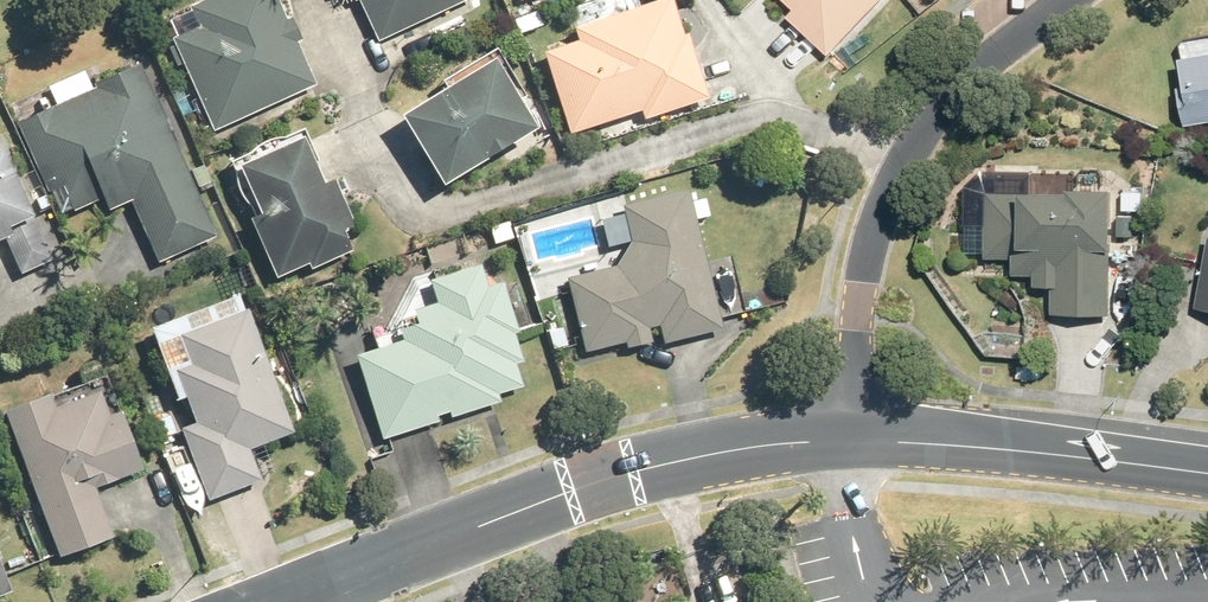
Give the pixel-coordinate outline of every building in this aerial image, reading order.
[(164,38),(176,62),(181,60),(213,129),(315,82),(295,39),(299,37),(288,13),(284,15),(277,0),(194,0),(188,3),(196,22),(164,38)] [(376,40),(461,0),(358,0),(376,40)] [(540,49),(568,132),(640,109),(643,117),(708,95),(690,43),(685,45),(670,0),(640,0),(569,24),(574,38),(540,49)] [(787,13),(829,53),(878,0),(788,0),(794,6),(787,13)] [(535,8),(511,17),(518,33),(541,23),(535,8)] [(489,52),(395,111),(439,181),(533,122),(489,52)] [(1179,57),(1184,84),(1178,85),(1185,123),(1207,120),(1207,52),(1179,57)] [(215,232),(136,59),(92,78),(95,83),(16,118),(48,189),(61,183),(73,208),(102,195),(107,207),(129,197),(157,258),(215,232)] [(252,211),(245,214),(274,275),(305,259),(309,267),(351,247),(340,227),(352,222),(329,173),(318,177),(310,160),(315,157),(300,123),(280,133),(272,133),(264,135),(257,138),(251,144),(246,150),(227,158),(232,169),(232,176),(234,184),(238,191),(243,198),(248,203),(252,211)] [(0,149),(0,269),(17,261),(21,271),(51,256),(28,207),(27,208),(0,149)] [(1013,274),(1035,273),(1034,284),(1051,284),(1051,313),(1110,313),(1111,185),(1067,185),(1067,191),(986,191),(985,256),(1012,257),(1013,274)] [(618,263),(567,276),(586,350),(625,339),(627,346),(652,340),(649,326),(660,323),(664,341),(723,326),(688,186),(621,203),(631,239),(618,263)] [(504,219),(488,224),(493,241),(510,236),(504,219)] [(1195,305),(1207,307),(1207,238),(1195,305)] [(514,361),(522,359),(513,331),(517,329),(501,280),(486,284),(478,261),(427,277),(434,301),(411,309),(399,331),(401,338),(354,353),(381,437),(499,399),(496,392),(521,384),(514,361)] [(192,419),(178,425),(206,497),(258,477),(246,447),(290,430),(279,402),(283,400),(265,353),(261,355),(241,303),(173,330),(184,360),(171,365),(192,419)] [(548,330),(552,346),(567,342),(562,326),(548,330)] [(92,486),(138,468),(115,408),(103,413),(94,388),(50,405),(44,391),(0,409),(57,555),(111,534),(92,486)] [(22,548),(27,562),(38,559),(33,544),(22,548)]
